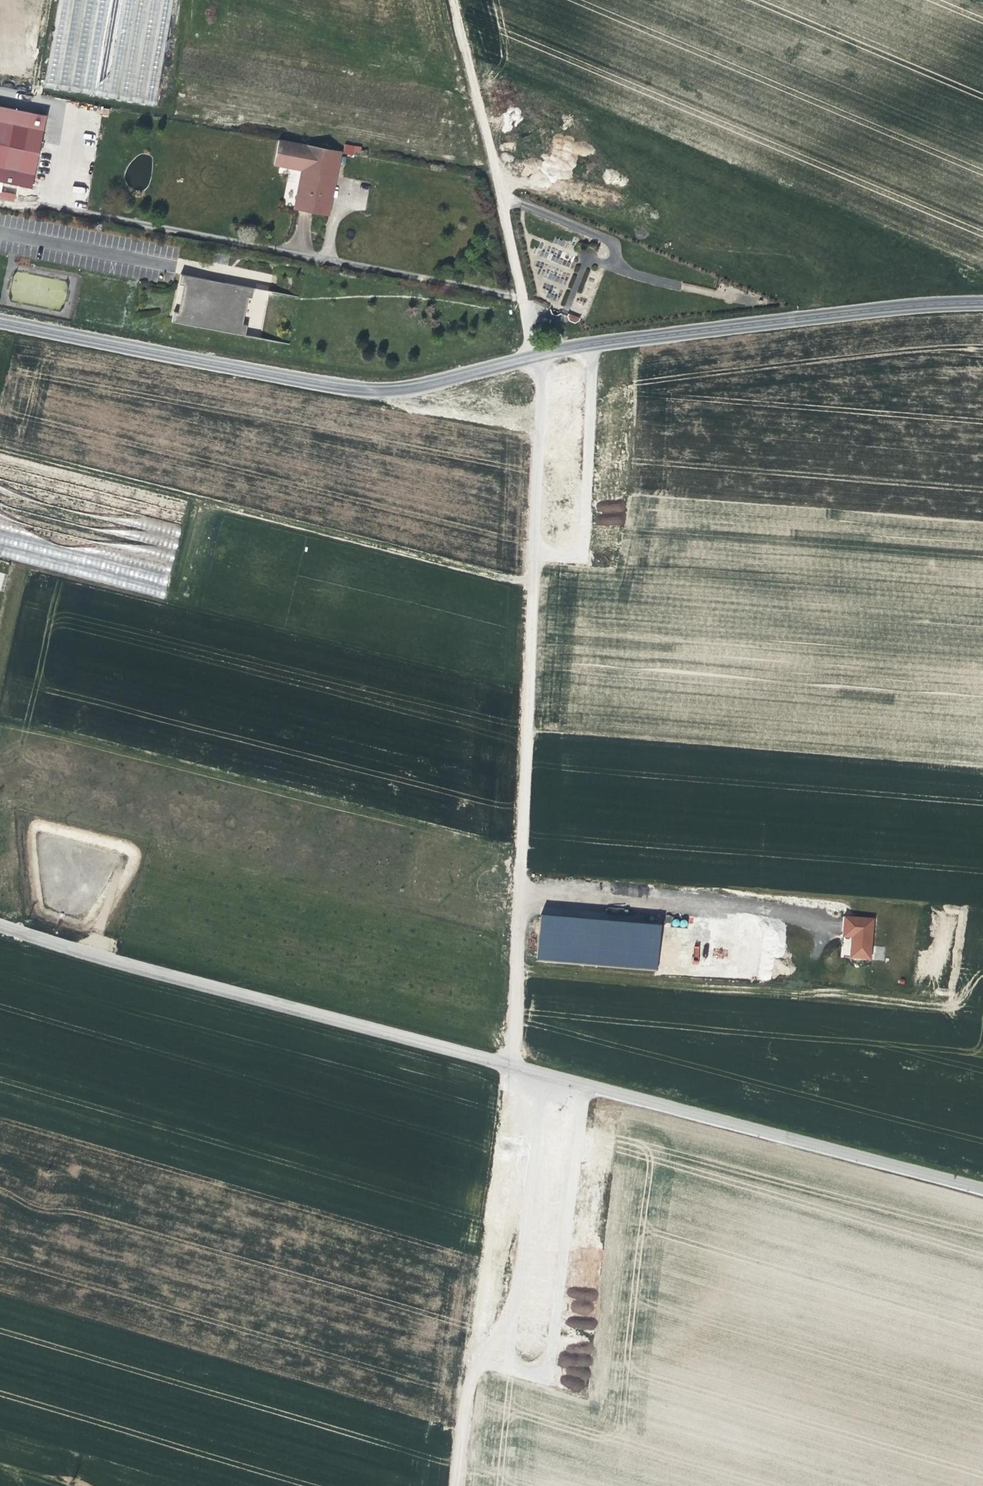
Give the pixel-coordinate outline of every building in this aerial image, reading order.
[(159,105),(174,0),(58,0),(46,89),(159,105)] [(46,116),(0,106),(0,183),(31,189),(46,116)] [(326,216),(332,185),(334,186),(341,152),(279,140),(274,164),(302,170),(294,210),(326,216)] [(343,152),(360,155),(361,146),(344,144),(343,152)] [(334,195),(335,186),(342,152),(341,152),(334,186),(332,185),(326,216),(329,217),(334,195)] [(0,192),(0,199),(13,202),(14,195),(0,192)] [(547,246),(543,265),(569,271),(574,251),(547,246)] [(234,325),(240,298),(246,299),(249,300),(251,290),(214,283),(178,276),(176,286),(181,287),(186,287),(180,314),(176,313),(171,312),(169,324),(241,338),(244,326),(240,326),(234,325)] [(180,314),(186,287),(181,287),(176,313),(180,314)] [(240,326),(246,299),(240,298),(234,325),(240,326)] [(0,459),(0,560),(164,600),(188,505),(0,459)] [(898,901),(848,897),(847,918),(873,920),(870,947),(894,949),(898,901)] [(660,927),(540,917),(537,961),(655,971),(660,927)]
